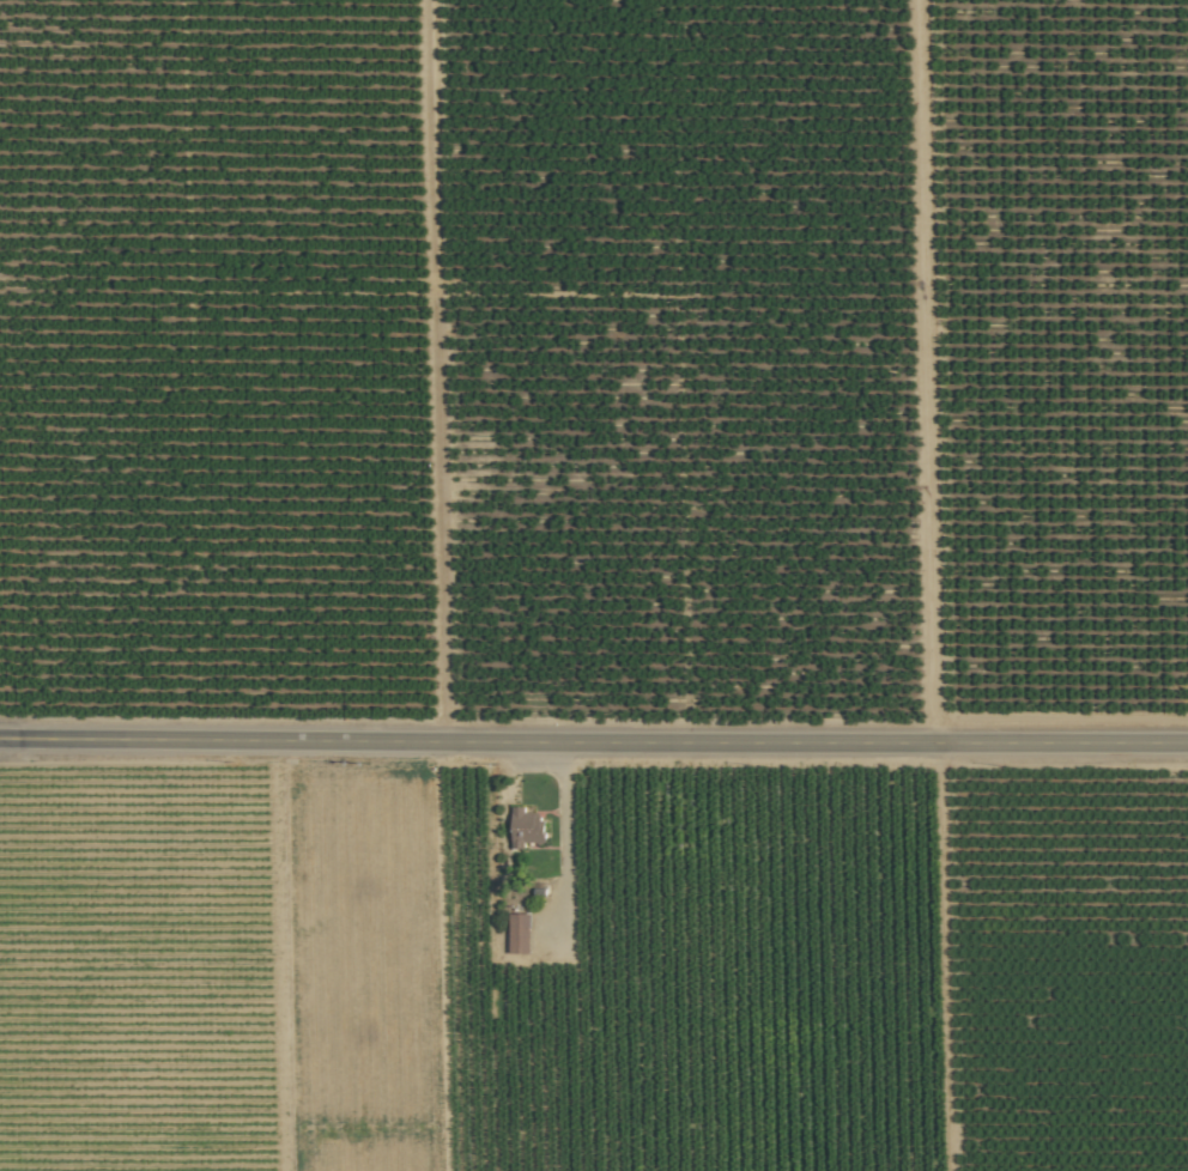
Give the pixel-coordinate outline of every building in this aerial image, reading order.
[(512,848),(524,848),(524,843),(544,843),(543,812),(525,813),(525,806),(511,806),(512,848)] [(530,953),(530,913),(509,913),(510,953),(530,953)]
